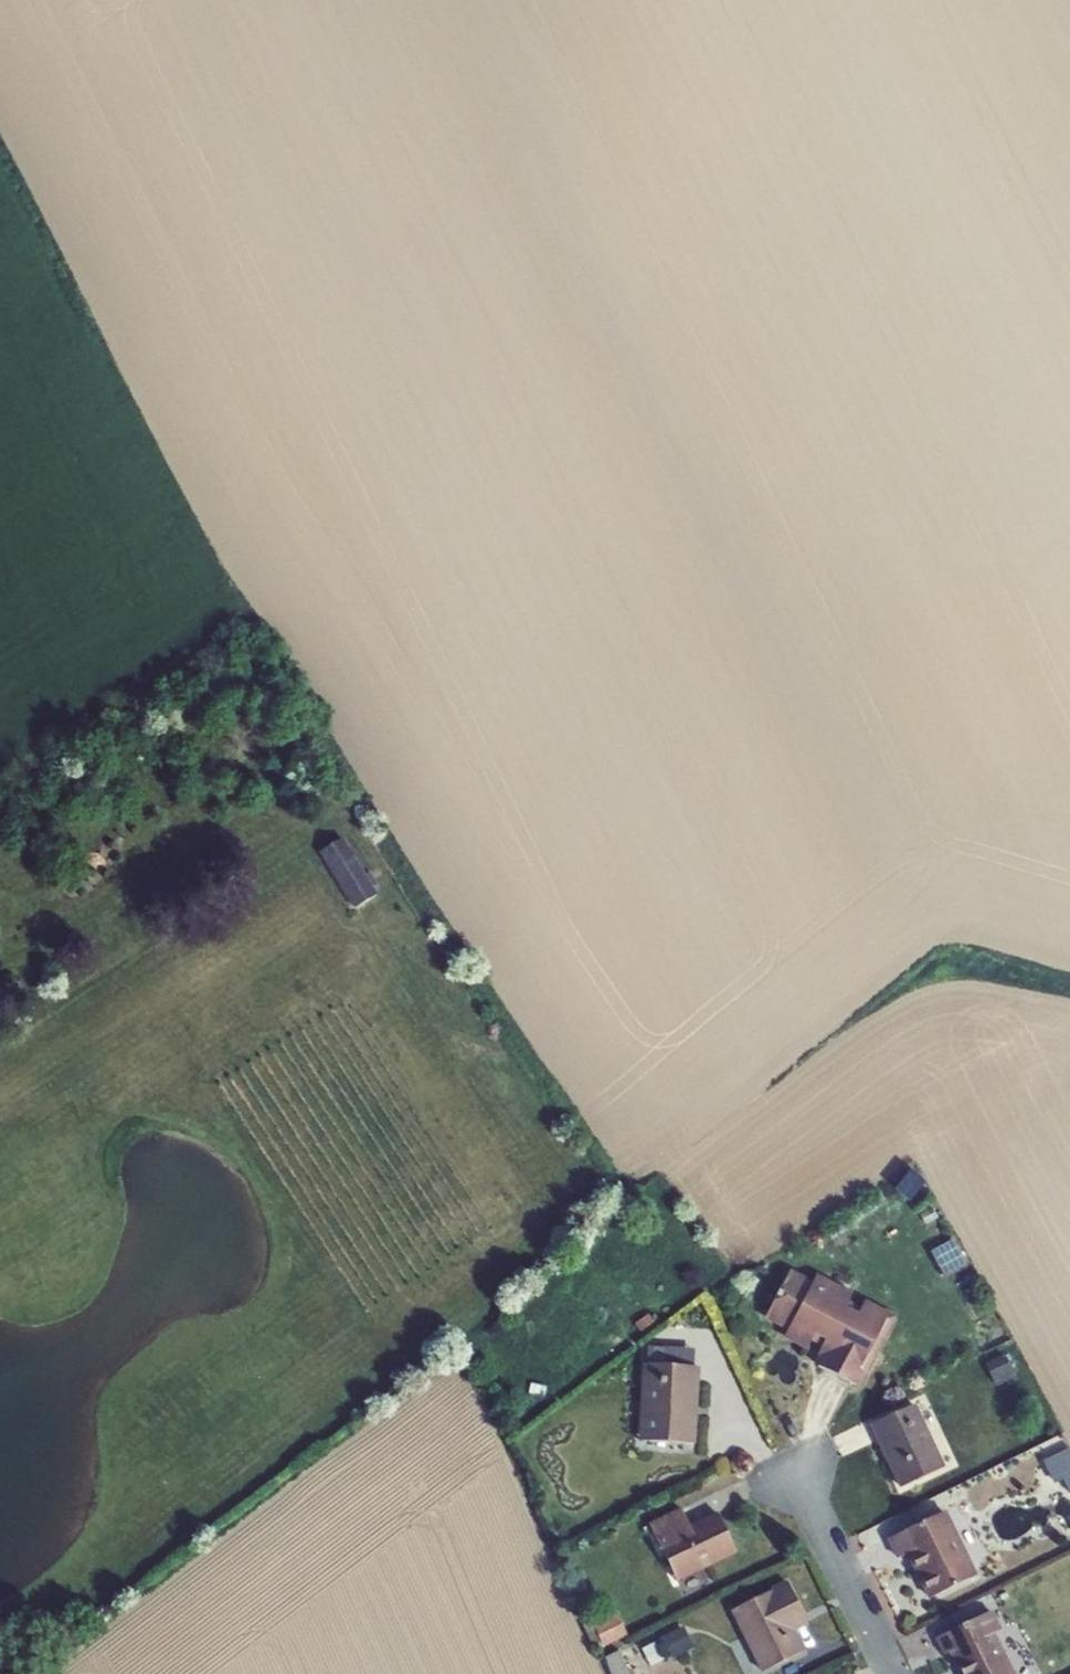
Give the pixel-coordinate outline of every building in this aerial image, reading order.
[(352,835),(325,847),(350,907),(378,895),(352,835)] [(903,1170),(894,1186),(917,1199),(926,1184),(903,1170)] [(953,1238),(930,1250),(945,1278),(968,1266),(953,1238)] [(816,1364),(861,1388),(896,1316),(864,1299),(857,1312),(845,1305),(852,1292),(816,1273),(812,1280),(790,1268),(764,1318),(786,1330),(782,1337),(804,1349),(813,1333),(824,1339),(816,1354),(820,1356),(816,1364)] [(695,1349),(651,1346),(651,1363),(695,1366),(695,1349)] [(1004,1353),(984,1363),(995,1387),(1015,1377),(1004,1353)] [(638,1441),(695,1444),(699,1366),(695,1366),(651,1363),(642,1363),(638,1441)] [(869,1425),(899,1488),(944,1467),(915,1403),(869,1425)] [(1055,1460),(1036,1469),(1048,1493),(1067,1483),(1065,1480),(1069,1478),(1069,1455),(1056,1462),(1055,1460)] [(648,1522),(676,1582),(737,1553),(716,1511),(690,1526),(680,1507),(648,1522)] [(907,1553),(929,1598),(977,1576),(945,1510),(886,1539),(897,1559),(907,1553)] [(761,1672),(805,1651),(795,1630),(808,1623),(787,1581),(730,1610),(761,1672)] [(959,1673),(1016,1673),(994,1631),(1001,1629),(992,1609),(935,1638),(944,1655),(948,1653),(959,1673)] [(605,1622),(590,1629),(600,1649),(628,1635),(617,1613),(604,1620),(605,1622)] [(684,1626),(662,1636),(672,1657),(694,1646),(684,1626)] [(662,1641),(649,1648),(654,1660),(667,1653),(662,1641)] [(604,1657),(611,1673),(630,1673),(619,1650),(604,1657)]
